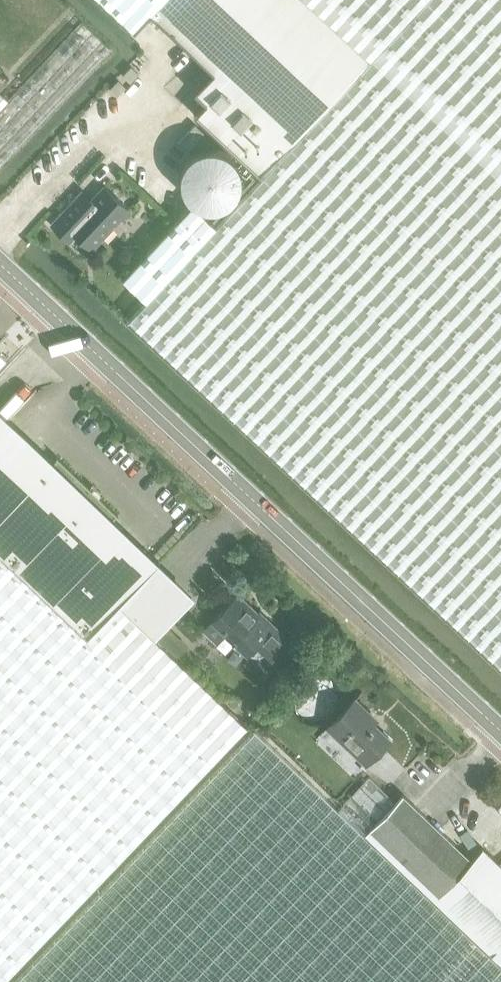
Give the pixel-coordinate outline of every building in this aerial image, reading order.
[(163,0),(102,0),(134,30),(150,13),(163,0)] [(368,56),(262,175),(202,240),(146,300),(129,317),(500,664),(500,0),(307,0),(368,56)] [(214,71),(196,90),(208,101),(196,113),(262,175),(368,56),(307,0),(163,0),(150,13),(214,71)] [(83,22),(9,101),(0,93),(0,164),(110,48),(83,22)] [(131,65),(123,74),(130,81),(139,72),(131,65)] [(126,86),(118,79),(109,88),(117,95),(126,86)] [(195,123),(179,141),(188,149),(204,131),(195,123)] [(51,223),(69,240),(76,234),(91,248),(129,208),(104,185),(91,199),(87,200),(85,202),(78,195),(82,191),(81,190),(51,223)] [(131,219),(154,241),(173,220),(141,190),(130,202),(138,210),(131,219)] [(202,240),(178,219),(122,278),(146,300),(202,240)] [(87,634),(119,602),(155,637),(167,623),(194,594),(0,409),(0,553),(87,634)] [(40,940),(246,724),(175,656),(155,637),(119,602),(87,634),(0,553),(0,981),(40,940)] [(237,594),(203,629),(216,641),(226,630),(233,637),(248,651),(252,654),(255,655),(259,654),(262,653),(265,651),(269,656),(276,649),(278,647),(286,638),(278,630),(258,610),(256,612),(237,594)] [(325,695),(325,694),(323,686),(319,680),(313,675),(308,674),(305,673),(297,674),(290,678),(287,681),(284,685),(282,693),(282,697),(283,702),(288,709),(292,712),(295,714),(302,716),(308,715),(312,714),(318,710),(321,707),(323,703),(325,695)] [(364,763),(389,738),(363,714),(366,711),(353,699),(326,727),(364,763)] [(368,775),(350,794),(336,809),(254,731),(64,928),(12,981),(500,981),(500,964),(361,835),(376,818),(394,800),(368,775)] [(394,800),(376,818),(361,835),(500,964),(500,866),(481,848),(470,859),(400,793),(394,800)]
